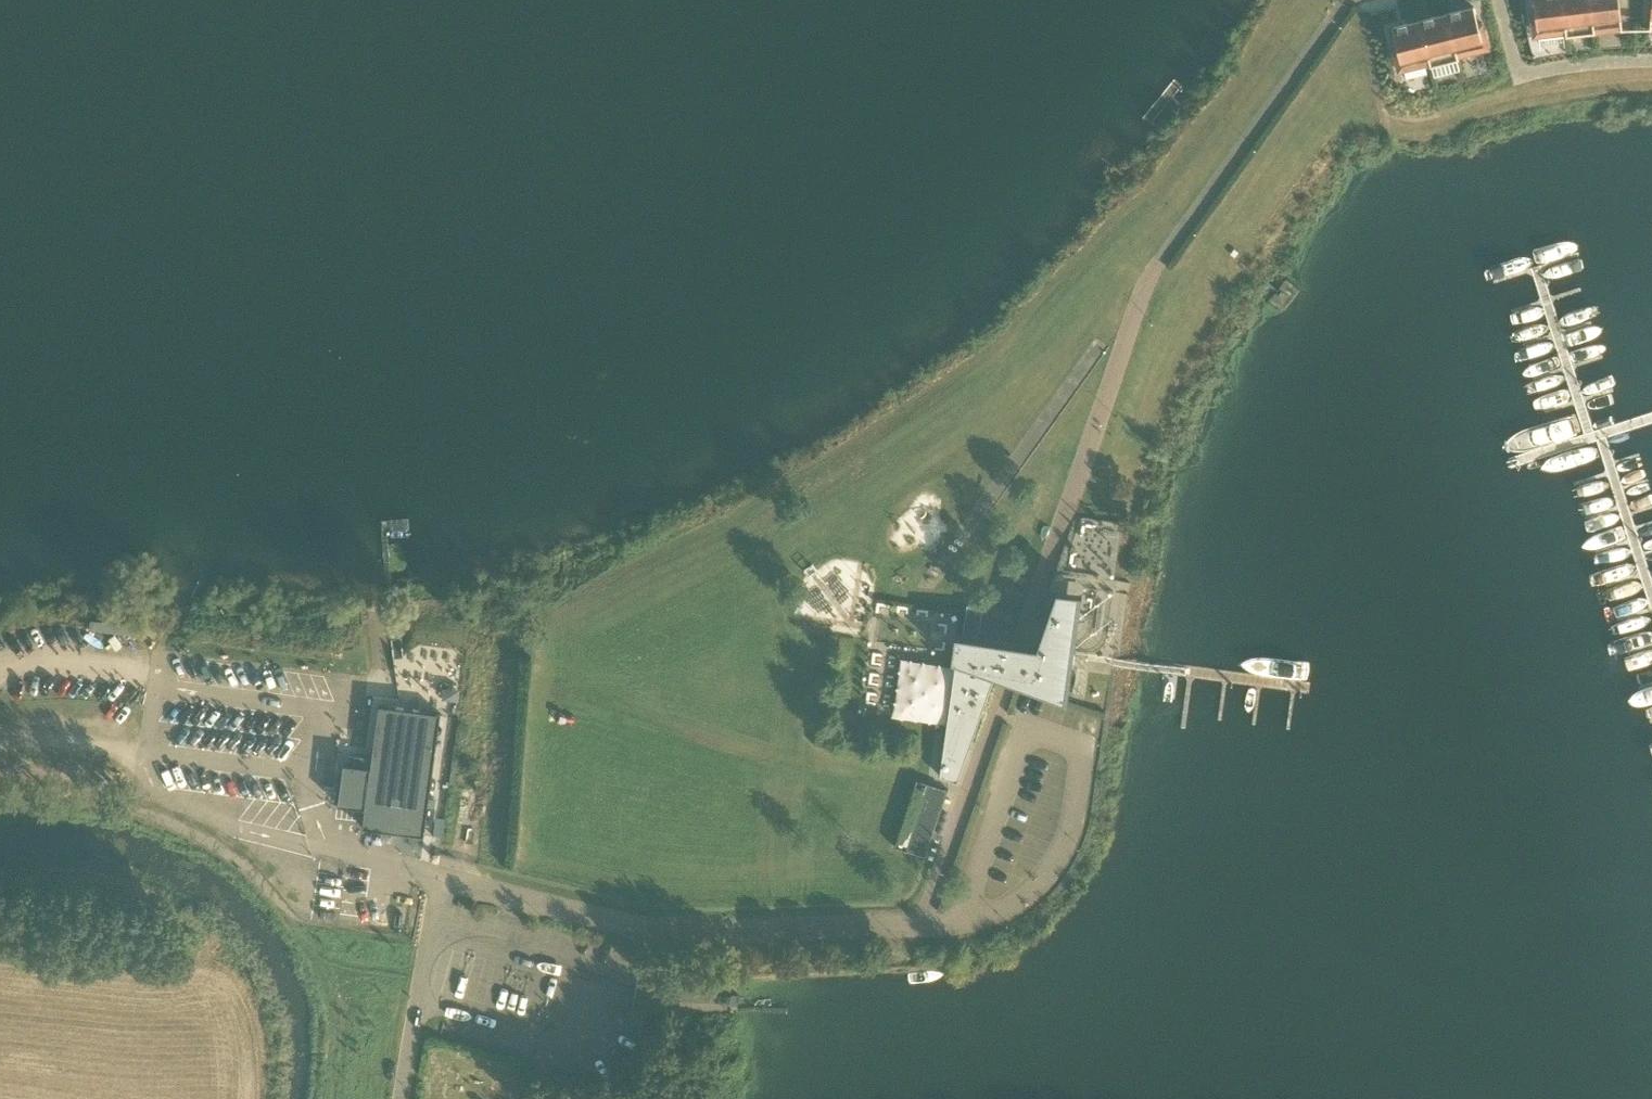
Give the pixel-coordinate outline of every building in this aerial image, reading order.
[(1567,36),(1563,0),(1534,0),(1535,10),(1531,10),(1533,26),(1537,25),(1538,30),(1565,27),(1566,36),(1567,36)] [(1595,33),(1591,0),(1563,0),(1567,36),(1571,35),(1571,34),(1568,34),(1567,29),(1593,26),(1594,31),(1590,32),(1590,33),(1595,33)] [(1595,33),(1594,26),(1620,23),(1621,30),(1627,29),(1627,28),(1622,28),(1619,0),(1591,0),(1595,33)] [(1447,13),(1458,59),(1459,59),(1457,50),(1484,43),(1482,39),(1487,38),(1483,23),(1478,24),(1474,6),(1447,13)] [(1454,60),(1458,59),(1447,13),(1419,20),(1431,66),(1435,65),(1435,64),(1432,65),(1431,60),(1456,53),(1457,58),(1454,59),(1454,60)] [(1431,66),(1419,20),(1392,27),(1397,45),(1392,46),(1396,61),(1400,60),(1402,64),(1429,57),(1431,66)] [(1074,654),(1083,593),(1057,590),(1037,645),(956,634),(952,660),(956,661),(940,775),(958,781),(995,675),(1068,700),(1074,654)] [(963,634),(979,636),(983,606),(967,604),(963,634)] [(364,836),(423,843),(439,723),(379,716),(371,768),(344,765),(338,813),(367,817),(364,836)] [(309,873),(305,913),(405,924),(408,898),(383,895),(384,880),(309,873)]
